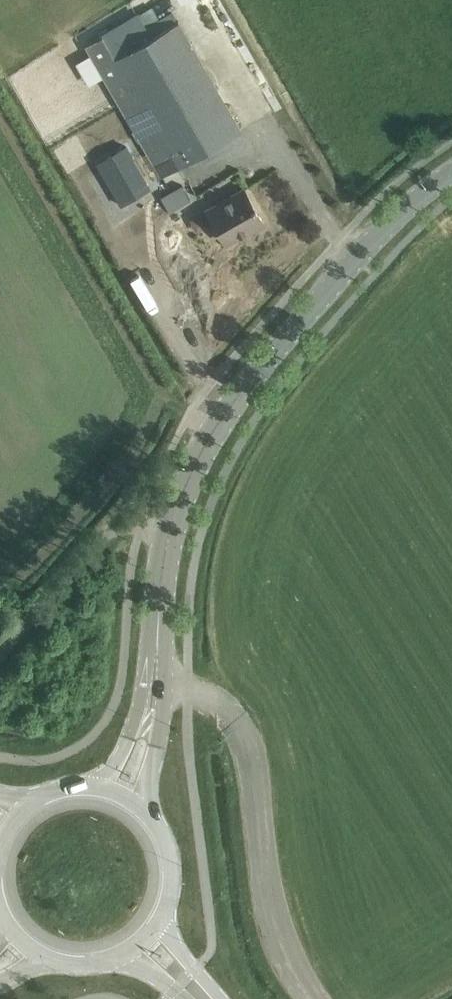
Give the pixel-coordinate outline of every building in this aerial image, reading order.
[(102,35),(86,44),(151,157),(152,159),(160,173),(161,175),(241,129),(231,112),(178,20),(177,21),(172,11),(160,17),(155,9),(142,17),(140,13),(102,35)] [(122,202),(149,186),(125,145),(98,161),(122,202)] [(246,233),(264,223),(244,188),(207,210),(225,242),(245,230),(246,233)]
